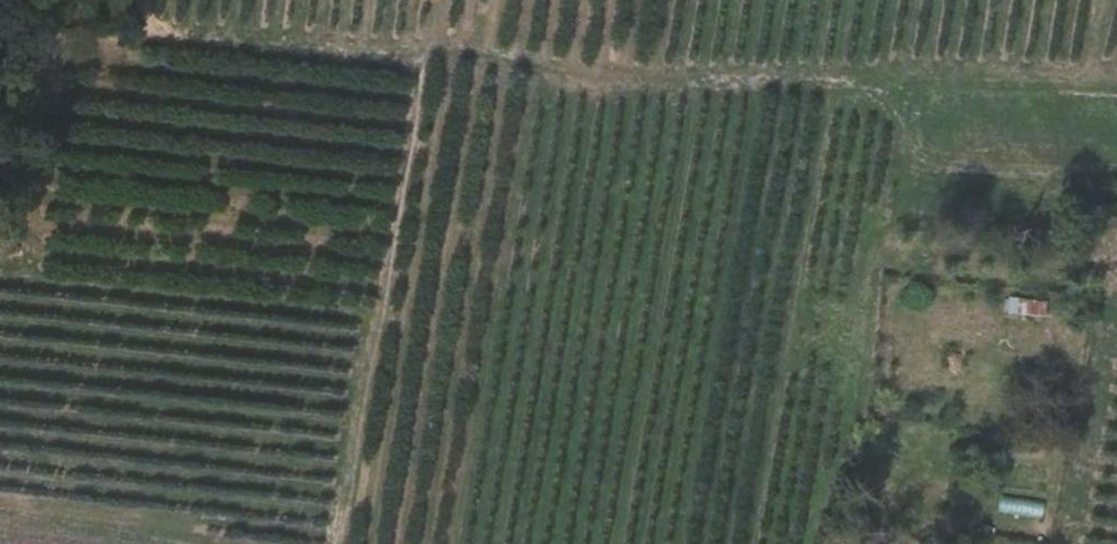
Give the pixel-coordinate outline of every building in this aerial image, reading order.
[(1008,317),(1051,318),(1051,301),(1009,300),(1008,317)]
